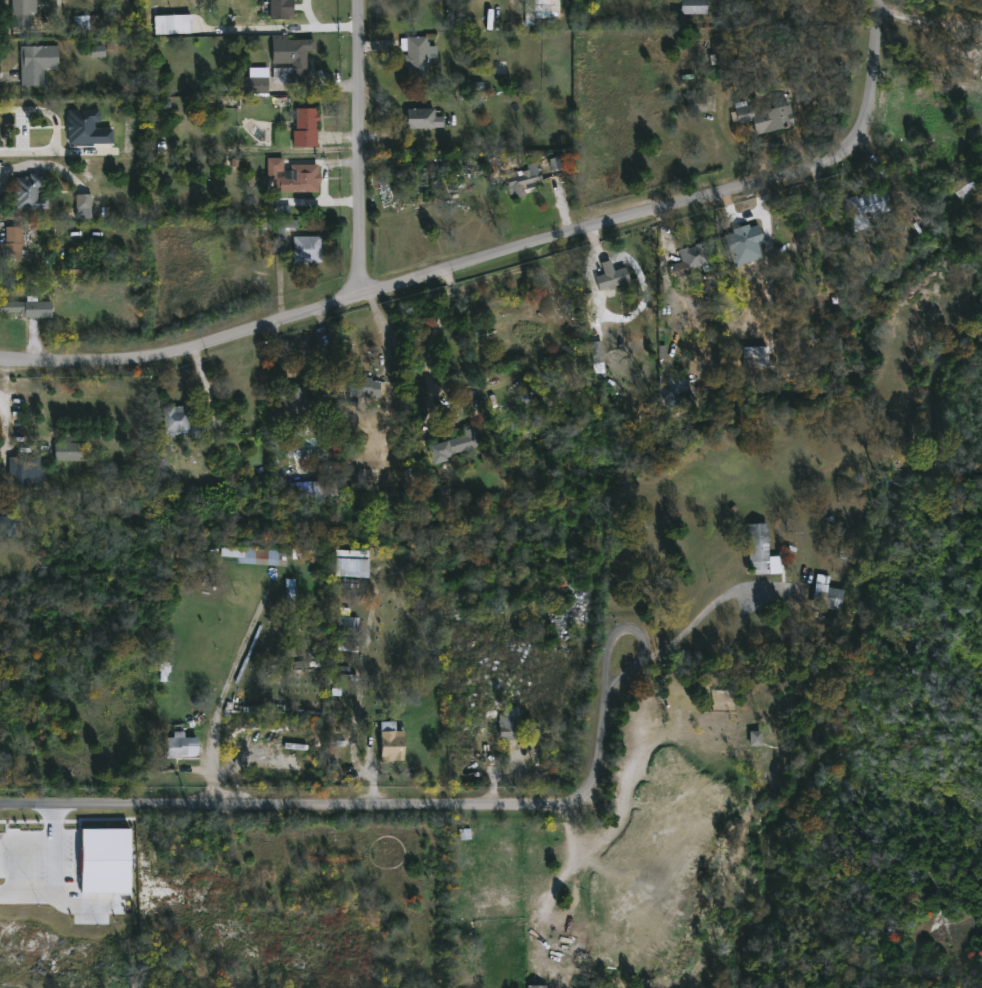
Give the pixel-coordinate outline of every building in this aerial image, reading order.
[(9,27),(9,0),(35,0),(35,13),(29,13),(29,27),(9,27)] [(263,15),(263,0),(295,0),(295,17),(290,17),(290,19),(272,19),(272,15),(263,15)] [(527,26),(526,0),(560,0),(561,18),(556,18),(556,22),(548,22),(548,18),(535,19),(535,26),(527,26)] [(682,15),(683,0),(709,0),(709,15),(682,15)] [(178,34),(153,35),(153,16),(179,15),(180,30),(178,30),(178,34)] [(105,16),(74,17),(74,34),(106,33),(105,16)] [(431,42),(431,46),(438,46),(438,59),(429,59),(429,77),(410,77),(410,66),(406,66),(406,55),(409,55),(409,51),(402,51),(402,38),(427,37),(427,33),(437,33),(437,42),(431,42)] [(287,35),(287,40),(313,38),(313,52),(305,52),(305,83),(285,83),(285,81),(272,81),(272,35),(287,35)] [(43,86),(19,86),(19,46),(56,45),(56,68),(43,68),(43,86)] [(105,57),(104,47),(90,47),(90,58),(105,57)] [(267,95),(236,95),(236,80),(248,80),(248,68),(267,68),(267,95)] [(748,102),(748,105),(751,104),(752,109),(766,106),(767,110),(791,104),(796,127),(757,135),(753,120),(740,123),(736,104),(747,101),(748,102)] [(318,148),(295,148),(295,131),(297,131),(297,109),(318,109),(318,148)] [(434,109),(434,116),(441,116),(441,129),(405,129),(405,109),(434,109)] [(67,111),(68,147),(113,145),(112,127),(100,127),(99,110),(67,111)] [(283,165),(283,170),(289,170),(289,165),(319,165),(319,185),(317,185),(317,193),(274,192),(275,179),(266,179),(266,156),(283,157),(283,165)] [(529,170),(530,173),(538,171),(540,181),(533,182),(535,188),(523,191),(525,197),(514,200),(511,186),(507,187),(505,175),(529,170)] [(980,187),(961,201),(948,185),(967,170),(980,187)] [(39,189),(39,199),(49,199),(49,209),(36,209),(36,210),(16,209),(15,183),(17,183),(17,177),(31,178),(31,174),(45,174),(45,189),(39,189)] [(870,228),(854,233),(845,199),(885,188),(892,213),(868,219),(870,228)] [(92,210),(91,195),(75,195),(76,211),(92,210)] [(936,224),(912,239),(905,226),(928,212),(936,224)] [(276,240),(284,240),(285,228),(296,229),(296,221),(277,220),(276,240)] [(745,258),(735,261),(727,235),(761,225),(766,242),(742,250),(745,258)] [(25,240),(25,244),(22,244),(22,259),(4,259),(4,253),(0,253),(0,243),(6,243),(6,227),(23,227),(23,240),(25,240)] [(320,263),(293,263),(293,237),(320,237),(320,263)] [(707,242),(714,262),(686,272),(679,250),(697,242),(698,245),(707,242)] [(624,268),(630,287),(609,295),(606,286),(600,288),(595,274),(610,269),(611,272),(624,268)] [(19,313),(0,313),(0,302),(25,302),(25,296),(35,296),(36,302),(49,302),(49,318),(19,319),(19,313)] [(589,364),(604,363),(602,342),(588,343),(589,364)] [(742,348),(743,369),(769,369),(768,347),(742,348)] [(373,378),(373,381),(382,381),(382,397),(351,397),(351,380),(359,380),(359,377),(373,378)] [(538,388),(518,407),(511,400),(530,380),(538,388)] [(301,385),(302,388),(308,387),(309,397),(323,395),(326,420),(312,421),(311,414),(287,417),(285,401),(281,401),(279,391),(295,389),(295,386),(301,385)] [(189,406),(190,426),(204,425),(205,438),(192,438),(192,435),(166,436),(164,408),(189,406)] [(449,460),(435,463),(431,447),(449,442),(449,440),(459,438),(458,434),(464,432),(463,427),(475,424),(480,445),(464,450),(464,453),(448,457),(449,460)] [(53,459),(52,459),(53,442),(80,443),(80,460),(53,459)] [(41,487),(7,487),(7,455),(41,456),(41,487)] [(341,495),(309,497),(308,481),(340,478),(341,495)] [(13,538),(0,535),(0,516),(0,509),(13,509),(13,519),(18,519),(18,527),(13,527),(13,538)] [(769,522),(771,556),(784,555),(785,573),(757,574),(757,570),(755,570),(751,562),(750,523),(769,522)] [(287,550),(221,548),(221,557),(238,558),(238,564),(286,566),(287,550)] [(292,558),(300,559),(300,548),(292,548),(292,558)] [(368,559),(346,559),(347,551),(336,551),(335,577),(367,578),(368,559)] [(847,589),(844,610),(815,606),(820,573),(833,576),(831,586),(847,589)] [(295,580),(286,579),(285,617),(294,618),(295,580)] [(358,630),(358,618),(339,618),(339,630),(358,630)] [(510,740),(501,740),(501,715),(505,715),(505,707),(520,707),(520,736),(517,736),(517,740),(510,740)] [(186,731),(186,737),(199,737),(199,751),(189,751),(189,755),(182,755),(182,758),(168,758),(168,737),(175,737),(175,731),(186,731)] [(393,731),(393,736),(401,736),(402,760),(386,761),(386,757),(379,757),(379,731),(393,731)] [(749,746),(762,746),(762,732),(750,731),(749,746)] [(130,829),(81,830),(81,894),(131,893),(130,829)] [(459,840),(470,840),(470,829),(459,830),(459,840)] [(560,935),(585,941),(581,959),(554,953),(552,962),(544,960),(548,943),(544,942),(546,936),(559,939),(560,935)]
